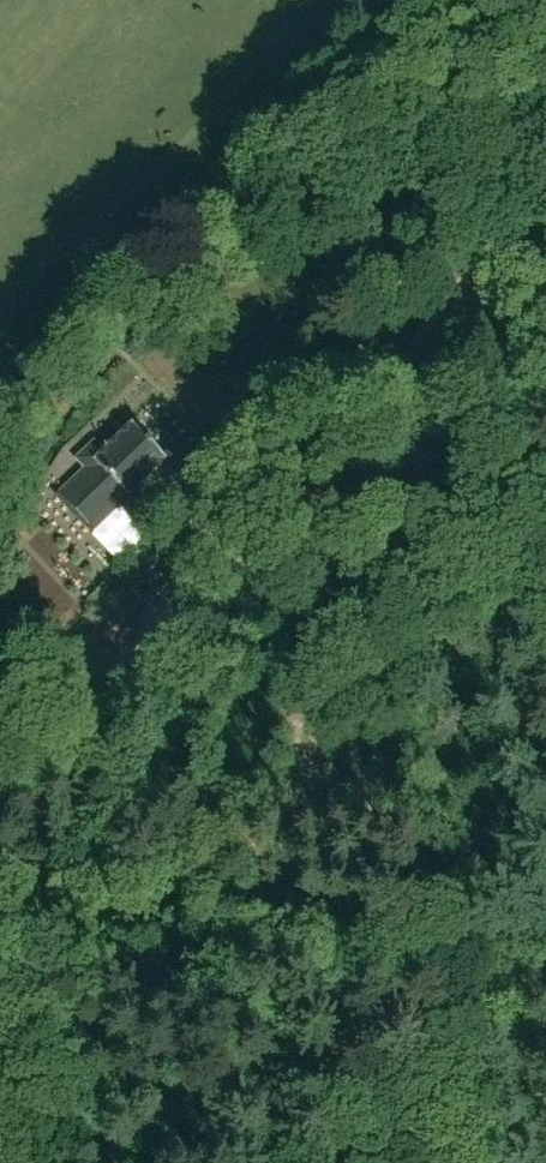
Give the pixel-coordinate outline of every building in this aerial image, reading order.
[(165,459),(131,424),(103,450),(94,440),(75,459),(83,468),(57,493),(93,530),(119,505),(141,528),(160,509),(138,486),(165,459)]
